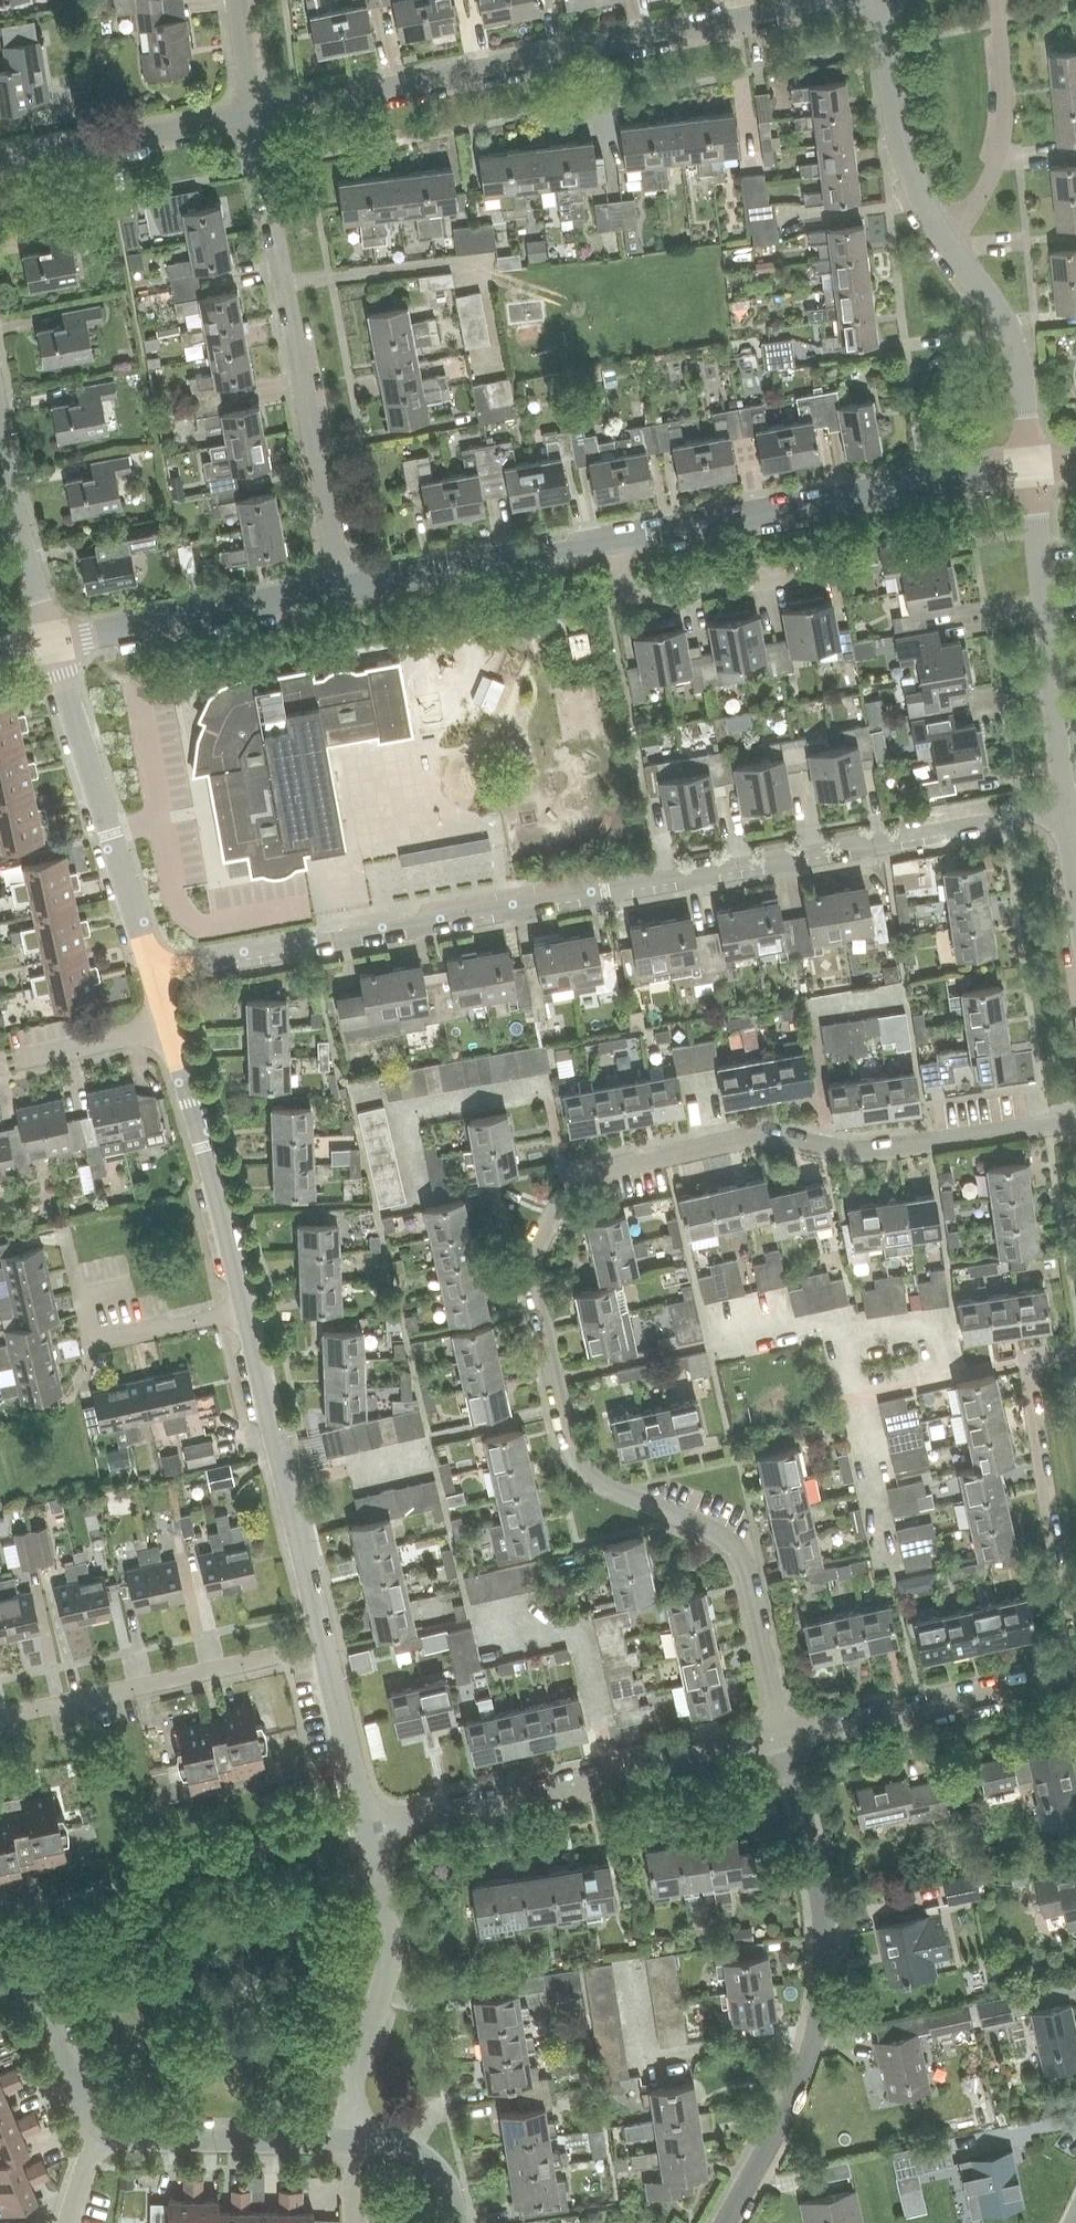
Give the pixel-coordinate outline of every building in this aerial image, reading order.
[(116,14),(135,12),(135,13),(163,9),(162,0),(114,0),(116,14)] [(346,52),(338,11),(323,14),(320,0),(306,0),(318,58),(346,52)] [(338,11),(346,52),(374,47),(366,9),(380,6),(378,0),(353,0),(355,8),(338,11)] [(380,6),(392,4),(400,41),(429,36),(422,0),(378,0),(380,6)] [(429,36),(458,30),(452,0),(422,0),(429,36)] [(512,19),(508,0),(479,0),(484,24),(512,19)] [(512,19),(540,13),(538,0),(508,0),(512,19)] [(163,9),(135,13),(137,30),(146,28),(149,52),(141,53),(144,80),(190,74),(186,44),(190,44),(187,19),(164,22),(163,9)] [(49,99),(40,40),(3,46),(7,68),(0,69),(0,114),(32,109),(31,102),(49,99)] [(1051,52),(1054,82),(1075,80),(1075,50),(1051,52)] [(1057,112),(1075,110),(1075,80),(1054,82),(1057,112)] [(813,98),(815,114),(815,115),(849,111),(846,82),(791,89),(792,100),(813,98)] [(756,94),(759,121),(772,119),(769,93),(756,94)] [(1057,112),(1060,142),(1075,140),(1075,110),(1057,112)] [(815,115),(815,114),(794,117),(796,130),(817,127),(819,144),(853,140),(849,111),(815,115)] [(740,154),(738,138),(735,112),(706,116),(714,182),(726,180),(723,157),(740,154)] [(714,182),(706,116),(649,123),(657,189),(669,187),(666,163),(699,159),(702,183),(714,182)] [(657,189),(649,123),(620,126),(625,168),(642,166),(645,190),(657,189)] [(762,152),(773,151),(771,135),(760,137),(762,152)] [(598,183),(598,182),(606,181),(603,153),(594,154),(593,140),(565,144),(573,217),(582,216),(585,216),(581,185),(598,183)] [(802,177),(822,174),(822,173),(857,169),(853,140),(819,144),(821,162),(800,164),(802,177)] [(536,147),(542,189),(557,187),(561,219),(572,218),(573,217),(565,144),(536,147)] [(536,147),(508,151),(516,216),(528,215),(525,191),(542,189),(536,147)] [(504,218),(516,216),(508,151),(479,154),(484,196),(501,194),(504,218)] [(774,164),(773,151),(762,152),(764,165),(774,164)] [(1052,166),(1055,196),(1075,194),(1075,164),(1052,166)] [(422,172),(430,238),(442,237),(439,213),(457,211),(452,168),(422,172)] [(860,199),(857,169),(822,173),(822,174),(824,190),(804,193),(805,205),(860,199)] [(422,172),(394,175),(399,218),(416,216),(419,239),(430,238),(422,172)] [(753,175),(756,204),(768,203),(765,174),(753,175)] [(394,175),(366,179),(374,245),(385,244),(383,220),(399,218),(394,175)] [(744,206),(756,204),(753,175),(741,177),(744,206)] [(363,246),(374,245),(366,179),(337,182),(343,225),(360,223),(363,246)] [(190,192),(153,199),(154,201),(155,201),(161,234),(184,229),(187,243),(225,236),(219,204),(201,208),(199,200),(192,201),(190,192)] [(1055,196),(1059,226),(1075,224),(1075,194),(1055,196)] [(633,199),(620,200),(624,226),(637,225),(633,199)] [(620,200),(608,202),(611,228),(624,226),(620,200)] [(611,228),(608,202),(595,204),(598,230),(611,228)] [(774,202),(768,203),(756,204),(744,206),(746,219),(776,216),(774,202)] [(777,230),(776,216),(746,219),(747,233),(752,232),(777,230)] [(572,218),(561,219),(562,228),(573,227),(572,218)] [(126,251),(140,249),(135,220),(121,223),(126,251)] [(492,223),(479,224),(482,250),(496,249),(492,223)] [(479,224),(466,226),(469,252),(482,250),(479,224)] [(833,259),(867,255),(863,225),(809,232),(810,245),(818,244),(820,260),(833,258),(833,259)] [(453,227),(456,254),(469,252),(466,226),(453,227)] [(71,248),(87,245),(84,230),(46,237),(48,251),(21,256),(28,291),(78,282),(71,248)] [(779,242),(777,230),(752,232),(754,245),(779,242)] [(190,259),(165,264),(170,291),(197,285),(195,273),(231,266),(225,236),(187,243),(190,259)] [(526,241),(528,261),(547,259),(545,239),(526,241)] [(1055,281),(1075,279),(1075,248),(1052,250),(1055,281)] [(127,255),(130,271),(144,268),(141,252),(127,255)] [(833,258),(820,260),(812,261),(814,274),(822,273),(823,289),(870,283),(867,255),(833,259),(833,258)] [(774,261),(756,263),(757,272),(775,270),(774,261)] [(453,286),(452,272),(418,276),(420,290),(453,286)] [(1055,281),(1058,310),(1075,309),(1075,279),(1055,281)] [(826,307),(818,308),(808,309),(809,322),(840,318),(840,317),(874,313),(870,283),(823,289),(826,307)] [(197,285),(170,291),(175,317),(199,313),(202,329),(242,322),(236,292),(200,299),(197,285)] [(480,292),(468,294),(472,320),(485,318),(480,292)] [(455,296),(460,322),(472,320),(468,294),(455,296)] [(86,325),(102,322),(99,306),(61,314),(63,326),(36,332),(42,367),(92,357),(86,325)] [(366,314),(371,344),(436,331),(434,320),(410,324),(407,307),(366,314)] [(877,342),(874,313),(840,317),(840,318),(842,335),(822,337),(823,349),(877,342)] [(485,318),(472,320),(477,346),(490,343),(485,318)] [(472,320),(460,322),(465,348),(477,346),(472,320)] [(202,329),(178,334),(181,346),(205,341),(208,358),(247,350),(242,322),(202,329)] [(438,343),(436,331),(371,344),(376,372),(418,364),(415,347),(438,343)] [(144,339),(146,350),(160,347),(158,336),(144,339)] [(761,343),(764,369),(795,365),(791,339),(761,343)] [(211,375),(187,380),(192,405),(219,400),(217,388),(253,381),(247,350),(208,358),(211,375)] [(421,379),(418,364),(376,372),(381,399),(447,387),(445,375),(421,379)] [(509,378),(496,381),(501,406),(514,404),(509,378)] [(101,400),(117,397),(114,381),(75,389),(77,402),(50,407),(57,440),(106,431),(101,400)] [(496,381),(484,383),(489,408),(501,406),(496,381)] [(484,383),(471,385),(476,411),(489,408),(484,383)] [(447,387),(381,399),(386,428),(428,421),(425,404),(449,399),(447,387)] [(836,391),(821,393),(827,425),(838,423),(844,457),(880,450),(871,401),(839,406),(836,391)] [(812,428),(827,425),(821,393),(814,395),(795,398),(800,422),(782,425),(790,466),(818,460),(812,428)] [(729,400),(730,409),(738,407),(737,399),(729,400)] [(219,400),(192,405),(197,432),(221,427),(225,444),(263,437),(258,407),(222,413),(219,400)] [(489,408),(476,411),(478,423),(516,416),(514,404),(501,406),(489,408)] [(760,471),(790,466),(782,425),(766,428),(761,404),(736,409),(742,437),(753,435),(760,471)] [(728,439),(742,437),(736,409),(712,413),(716,438),(700,441),(707,482),(735,477),(728,439)] [(678,487),(707,482),(700,441),(684,444),(679,420),(654,424),(659,452),(671,450),(678,487)] [(644,455),(659,452),(654,424),(628,429),(630,438),(613,442),(623,497),(651,492),(644,455)] [(595,435),(583,437),(582,429),(569,431),(574,459),(575,467),(587,465),(594,502),(623,497),(613,442),(596,445),(595,435)] [(548,459),(531,463),(538,503),(567,497),(560,461),(574,459),(569,431),(544,435),(548,459)] [(228,462),(204,466),(206,477),(206,479),(207,478),(210,492),(236,487),(234,475),(269,468),(263,437),(225,444),(228,462)] [(510,442),(484,446),(489,473),(502,471),(509,508),(538,503),(531,463),(515,466),(510,442)] [(464,475),(448,478),(456,518),(485,513),(478,475),(489,473),(484,446),(460,451),(464,475)] [(115,476),(131,473),(128,457),(90,465),(92,477),(65,482),(71,517),(121,508),(115,476)] [(427,523),(456,518),(448,478),(432,481),(428,457),(401,461),(406,488),(420,486),(427,523)] [(236,487),(210,492),(215,517),(238,513),(241,531),(280,524),(274,494),(239,500),(236,487)] [(244,549),(221,553),(223,566),(286,554),(280,524),(241,531),(244,549)] [(129,550),(164,544),(162,529),(105,539),(94,541),(96,553),(79,557),(86,591),(135,582),(129,550)] [(182,573),(196,571),(190,543),(177,546),(182,573)] [(911,546),(880,551),(883,570),(893,568),(897,592),(904,591),(954,582),(951,565),(946,566),(944,558),(915,564),(911,546)] [(954,582),(904,591),(908,614),(892,617),(894,631),(926,625),(923,612),(953,607),(952,599),(957,598),(954,582)] [(815,650),(816,650),(818,662),(841,658),(841,662),(855,659),(852,643),(849,628),(836,631),(831,601),(823,602),(822,597),(805,600),(815,650)] [(787,639),(775,642),(780,673),(794,670),(791,654),(815,650),(805,600),(789,603),(790,608),(782,609),(787,639)] [(748,610),(731,613),(740,663),(764,659),(767,675),(780,673),(775,642),(762,644),(756,614),(749,615),(748,610)] [(701,655),(706,686),(729,682),(743,679),(740,663),(731,613),(715,616),(716,621),(708,623),(713,653),(701,655)] [(657,627),(667,683),(691,679),(693,692),(707,689),(706,686),(701,655),(688,657),(682,627),(675,629),(674,624),(657,627)] [(644,687),(667,683),(657,627),(640,630),(641,635),(634,636),(639,666),(626,668),(632,703),(646,700),(644,687)] [(587,631),(569,635),(574,661),(592,658),(587,631)] [(912,674),(969,664),(966,647),(961,648),(959,641),(929,646),(927,633),(896,639),(900,662),(909,660),(912,674)] [(208,697),(201,714),(206,716),(197,738),(194,767),(198,766),(206,764),(224,858),(225,858),(229,875),(250,871),(251,874),(262,872),(267,874),(273,875),(279,874),(285,873),(290,870),(294,866),(305,864),(303,853),(344,845),(343,842),(331,775),(330,773),(329,767),(325,744),(342,741),(359,738),(377,734),(378,740),(411,734),(398,661),(372,666),(366,667),(364,668),(365,669),(355,671),(349,669),(344,669),(338,669),(333,671),(328,673),(323,677),(313,679),(311,668),(263,677),(239,685),(238,679),(220,686),(208,697)] [(912,674),(914,687),(905,689),(909,713),(940,708),(938,695),(968,689),(967,682),(972,681),(969,664),(912,674)] [(483,676),(472,700),(481,704),(481,705),(493,710),(505,685),(496,681),(492,679),(492,680),(483,676)] [(26,722),(24,714),(16,716),(13,699),(0,702),(0,728),(26,722)] [(750,713),(737,715),(740,730),(752,727),(750,713)] [(931,741),(933,755),(984,746),(981,730),(975,731),(974,723),(944,728),(942,715),(911,721),(915,744),(931,741)] [(26,722),(0,728),(0,752),(23,747),(20,732),(28,730),(26,722)] [(846,745),(832,748),(841,798),(858,795),(857,790),(865,789),(859,759),(872,756),(867,725),(843,729),(846,745)] [(881,730),(870,733),(872,743),(883,741),(881,730)] [(824,801),(841,798),(832,748),(808,752),(805,736),(792,739),(798,770),(811,767),(816,797),(823,796),(824,801)] [(792,739),(779,741),(768,743),(771,759),(758,761),(767,811),(784,809),(783,803),(790,802),(785,772),(798,770),(792,739)] [(984,746),(933,755),(937,778),(920,782),(922,797),(955,791),(953,777),(983,772),(981,764),(987,763),(984,746)] [(23,747),(0,752),(0,776),(36,769),(34,760),(26,762),(23,747)] [(731,749),(718,752),(724,783),(736,781),(742,811),(749,809),(750,814),(767,811),(758,761),(734,766),(731,749)] [(718,752),(705,754),(683,758),(685,774),(684,775),(693,825),(709,822),(709,816),(716,815),(711,785),(724,783),(718,752)] [(675,822),(676,828),(693,825),(684,775),(681,759),(644,765),(649,796),(662,794),(668,824),(675,822)] [(36,769),(0,776),(0,801),(33,793),(30,778),(38,777),(36,769)] [(33,793),(0,801),(0,825),(46,815),(44,807),(36,809),(33,793)] [(944,800),(943,794),(926,797),(927,803),(944,800)] [(0,825),(0,840),(2,850),(43,842),(40,825),(48,824),(46,815),(0,825)] [(489,837),(399,853),(402,867),(491,850),(489,837)] [(10,883),(12,894),(78,880),(76,872),(68,873),(65,857),(24,866),(27,880),(10,883)] [(944,869),(948,898),(987,893),(983,864),(944,869)] [(80,888),(78,880),(12,894),(15,905),(31,901),(34,914),(75,905),(72,890),(80,888)] [(866,882),(836,888),(843,932),(866,927),(868,941),(890,937),(884,908),(872,910),(866,882)] [(811,921),(797,924),(802,953),(825,948),(823,935),(843,932),(836,888),(806,893),(811,921)] [(897,905),(907,904),(905,891),(895,893),(897,905)] [(991,921),(987,893),(948,898),(952,926),(991,921)] [(748,903),(756,947),(778,943),(781,957),(802,953),(797,924),(784,926),(779,898),(748,903)] [(711,939),(718,980),(740,976),(735,951),(756,947),(748,903),(718,909),(723,937),(711,939)] [(907,904),(897,905),(899,920),(909,919),(907,904)] [(78,920),(75,905),(34,914),(37,927),(20,930),(22,941),(88,927),(86,919),(78,920)] [(692,914),(662,920),(672,977),(691,973),(694,985),(718,980),(711,939),(697,942),(692,914)] [(672,977),(662,920),(631,925),(636,953),(622,956),(628,985),(672,977)] [(991,921),(952,926),(956,955),(995,950),(991,921)] [(90,935),(88,927),(22,941),(25,951),(41,948),(44,960),(85,951),(82,937),(90,935)] [(12,943),(22,941),(20,930),(10,932),(12,943)] [(566,937),(576,991),(597,987),(598,990),(621,986),(615,957),(600,960),(595,932),(566,937)] [(576,991),(566,937),(535,943),(540,970),(527,973),(533,1002),(532,1002),(535,1019),(557,1015),(554,998),(556,998),(555,995),(576,991)] [(479,953),(487,996),(509,992),(512,1006),(532,1002),(533,1002),(527,973),(513,975),(508,948),(479,953)] [(914,948),(903,950),(905,962),(916,961),(914,948)] [(88,967),(85,951),(44,960),(47,973),(30,977),(32,987),(98,973),(96,965),(88,967)] [(445,1018),(466,1014),(470,999),(487,996),(479,953),(448,959),(453,987),(440,989),(445,1018)] [(402,1026),(445,1018),(440,989),(427,991),(422,963),(391,969),(402,1026)] [(888,967),(884,973),(885,980),(898,978),(896,966),(888,967)] [(347,1036),(360,1034),(402,1026),(391,969),(361,975),(363,987),(339,992),(347,1036)] [(98,973),(32,987),(35,998),(51,995),(54,1008),(95,999),(92,983),(100,982),(98,973)] [(971,973),(959,975),(961,991),(973,989),(971,973)] [(961,991),(965,1020),(1004,1014),(1000,985),(973,989),(961,991)] [(325,998),(330,1019),(338,1018),(333,996),(325,998)] [(246,999),(247,1028),(286,1027),(285,998),(246,999)] [(781,1008),(783,1018),(797,1016),(796,1005),(781,1008)] [(627,1013),(630,1029),(645,1026),(642,1010),(627,1013)] [(311,1012),(312,1026),(322,1026),(322,1012),(311,1012)] [(891,1014),(895,1040),(896,1050),(910,1048),(905,1012),(891,1014)] [(914,1027),(925,1025),(923,1012),(913,1014),(914,1027)] [(737,1016),(739,1026),(754,1024),(752,1013),(737,1016)] [(895,1040),(891,1014),(877,1016),(881,1042),(895,1040)] [(1008,1042),(1004,1014),(965,1020),(969,1048),(1008,1042)] [(739,1026),(737,1016),(725,1018),(727,1029),(739,1026)] [(847,1020),(852,1056),(868,1054),(862,1018),(847,1020)] [(834,1022),(838,1048),(840,1058),(852,1056),(847,1020),(834,1022)] [(838,1048),(834,1022),(821,1024),(825,1050),(838,1048)] [(925,1025),(914,1027),(917,1042),(927,1040),(925,1025)] [(288,1055),(286,1027),(247,1028),(249,1057),(288,1055)] [(654,1032),(656,1042),(670,1039),(668,1029),(654,1032)] [(739,1033),(728,1035),(731,1048),(743,1046),(741,1035),(739,1035),(739,1033)] [(610,1039),(612,1050),(628,1047),(626,1037),(610,1039)] [(612,1050),(610,1039),(598,1041),(600,1052),(612,1050)] [(809,1089),(802,1049),(800,1039),(783,1042),(785,1053),(773,1055),(780,1094),(809,1089)] [(318,1041),(318,1054),(328,1054),(328,1040),(318,1041)] [(698,1043),(703,1069),(717,1067),(716,1066),(712,1040),(698,1043)] [(1008,1042),(969,1048),(936,1053),(938,1068),(972,1063),(974,1077),(1012,1071),(1008,1042)] [(684,1045),(689,1072),(703,1069),(698,1043),(684,1045)] [(545,1044),(531,1046),(535,1073),(550,1070),(545,1044)] [(673,1063),(675,1074),(689,1072),(684,1045),(670,1048),(673,1063)] [(531,1046),(517,1049),(522,1075),(535,1073),(531,1046)] [(569,1047),(555,1049),(557,1059),(571,1057),(569,1047)] [(517,1049),(504,1051),(508,1077),(522,1075),(517,1049)] [(504,1051),(490,1054),(495,1080),(508,1077),(504,1051)] [(328,1069),(328,1054),(318,1054),(318,1069),(328,1069)] [(490,1054),(476,1056),(481,1082),(495,1080),(490,1054)] [(288,1055),(249,1057),(250,1086),(289,1085),(288,1055)] [(773,1055),(745,1060),(753,1099),(780,1094),(773,1055)] [(476,1056),(463,1058),(468,1084),(481,1082),(476,1056)] [(463,1058),(449,1061),(454,1087),(468,1084),(463,1058)] [(717,1067),(717,1066),(724,1105),(753,1099),(745,1060),(716,1066),(717,1067)] [(449,1061),(436,1063),(440,1089),(454,1087),(449,1061)] [(436,1063),(422,1065),(427,1092),(440,1089),(436,1063)] [(675,1074),(673,1063),(661,1066),(646,1068),(648,1078),(646,1078),(654,1117),(682,1112),(675,1074)] [(422,1065),(409,1068),(413,1094),(427,1092),(422,1065)] [(409,1068),(395,1070),(400,1096),(413,1094),(409,1068)] [(387,1098),(400,1096),(395,1070),(383,1072),(387,1098)] [(884,1075),(890,1114),(918,1110),(913,1070),(884,1075)] [(334,1072),(327,1073),(332,1096),(347,1093),(345,1085),(338,1087),(334,1072)] [(553,1074),(555,1090),(567,1088),(564,1072),(553,1074)] [(654,1117),(646,1078),(621,1083),(619,1072),(616,1073),(626,1122),(654,1117)] [(598,1128),(626,1122),(616,1073),(605,1075),(607,1085),(593,1088),(591,1077),(589,1077),(598,1128)] [(890,1114),(884,1075),(856,1079),(862,1118),(890,1114)] [(598,1128),(589,1077),(578,1079),(580,1090),(562,1093),(569,1133),(598,1128)] [(833,1122),(862,1118),(856,1079),(827,1083),(833,1122)] [(146,1140),(164,1136),(155,1096),(137,1100),(134,1083),(111,1088),(124,1150),(147,1145),(146,1140)] [(111,1088),(87,1093),(92,1116),(80,1119),(86,1147),(89,1163),(103,1160),(102,1155),(124,1150),(111,1088)] [(50,1155),(73,1149),(86,1147),(80,1119),(67,1121),(62,1098),(39,1104),(50,1155)] [(28,1159),(50,1155),(39,1104),(15,1109),(21,1133),(8,1136),(17,1175),(31,1172),(28,1159)] [(271,1107),(272,1136),(312,1134),(311,1106),(271,1107)] [(358,1112),(361,1125),(387,1119),(383,1106),(358,1112)] [(463,1151),(510,1143),(505,1114),(467,1121),(472,1148),(463,1150),(463,1151)] [(354,1118),(343,1118),(343,1133),(354,1133),(354,1118)] [(361,1125),(364,1138),(390,1133),(387,1119),(361,1125)] [(364,1138),(367,1152),(393,1146),(390,1133),(364,1138)] [(313,1163),(312,1134),(272,1136),(273,1164),(313,1163)] [(17,1175),(8,1136),(0,1138),(0,1179),(17,1175)] [(435,1142),(424,1144),(426,1158),(437,1156),(435,1142)] [(515,1171),(510,1143),(463,1151),(465,1162),(474,1160),(478,1178),(515,1171)] [(367,1152),(370,1165),(396,1160),(393,1146),(367,1152)] [(349,1148),(350,1162),(360,1161),(360,1148),(349,1148)] [(437,1156),(426,1158),(432,1188),(446,1185),(443,1165),(441,1155),(437,1156)] [(370,1165),(373,1179),(399,1173),(396,1160),(370,1165)] [(360,1176),(360,1161),(350,1162),(350,1176),(360,1176)] [(987,1167),(991,1196),(1030,1191),(1026,1162),(987,1167)] [(313,1163),(273,1164),(274,1193),(313,1192),(313,1163)] [(950,1169),(938,1171),(940,1185),(952,1183),(950,1169)] [(373,1179),(377,1193),(402,1187),(399,1173),(373,1179)] [(763,1178),(734,1185),(744,1223),(771,1217),(766,1195),(767,1195),(763,1178)] [(794,1188),(803,1227),(805,1236),(818,1233),(832,1230),(830,1220),(831,1220),(822,1182),(794,1188)] [(715,1230),(744,1223),(734,1185),(706,1191),(715,1230)] [(405,1200),(402,1187),(377,1193),(380,1206),(405,1200)] [(803,1227),(794,1188),(767,1195),(766,1195),(771,1217),(775,1233),(803,1227)] [(943,1203),(953,1202),(951,1188),(941,1190),(943,1203)] [(687,1237),(715,1230),(706,1191),(678,1198),(687,1237)] [(1034,1219),(1030,1191),(991,1196),(995,1225),(1034,1219)] [(934,1194),(905,1198),(910,1238),(940,1234),(934,1194)] [(632,1201),(633,1211),(655,1209),(653,1198),(632,1201)] [(882,1242),(910,1238),(905,1198),(877,1202),(882,1242)] [(430,1236),(468,1227),(462,1199),(424,1208),(430,1236)] [(847,1207),(850,1221),(841,1222),(847,1263),(868,1260),(865,1244),(882,1242),(877,1202),(847,1207)] [(953,1202),(943,1203),(945,1218),(955,1217),(953,1202)] [(585,1222),(592,1251),(630,1242),(624,1214),(585,1222)] [(392,1216),(382,1218),(385,1231),(395,1229),(392,1216)] [(670,1233),(680,1231),(677,1217),(667,1219),(670,1233)] [(1034,1219),(995,1225),(999,1254),(1038,1248),(1034,1219)] [(297,1222),(299,1251),(338,1250),(337,1221),(297,1222)] [(430,1236),(436,1264),(475,1255),(468,1227),(430,1236)] [(947,1231),(949,1245),(959,1244),(957,1230),(947,1231)] [(680,1231),(670,1233),(673,1247),(683,1244),(680,1231)] [(369,1249),(380,1249),(380,1236),(369,1236),(369,1249)] [(637,1271),(633,1255),(647,1252),(644,1239),(630,1242),(592,1251),(598,1279),(637,1271)] [(17,1252),(14,1240),(0,1243),(0,1256),(17,1252)] [(0,1267),(0,1279),(6,1278),(7,1281),(47,1271),(42,1247),(1,1257),(4,1266),(0,1267)] [(764,1252),(766,1261),(772,1288),(786,1285),(779,1249),(764,1252)] [(339,1278),(338,1250),(299,1251),(300,1280),(339,1278)] [(436,1264),(442,1292),(481,1283),(475,1255),(436,1264)] [(1024,1257),(1011,1259),(1012,1269),(1026,1267),(1024,1257)] [(395,1273),(405,1271),(402,1258),(392,1260),(395,1273)] [(722,1262),(730,1296),(745,1293),(737,1258),(722,1262)] [(759,1291),(772,1288),(766,1261),(753,1264),(759,1291)] [(984,1262),(985,1273),(986,1281),(999,1280),(996,1261),(984,1262)] [(712,1276),(717,1299),(730,1296),(722,1262),(709,1265),(712,1276)] [(985,1273),(984,1262),(969,1264),(970,1275),(985,1273)] [(376,1277),(386,1277),(386,1264),(376,1264),(376,1277)] [(931,1279),(935,1304),(949,1302),(944,1267),(929,1269),(931,1279)] [(813,1273),(821,1309),(836,1305),(831,1284),(828,1270),(813,1273)] [(0,1296),(0,1308),(53,1296),(47,1271),(7,1281),(10,1294),(0,1296)] [(405,1271),(395,1273),(398,1288),(408,1285),(405,1271)] [(802,1285),(808,1312),(821,1309),(813,1273),(800,1276),(802,1285)] [(888,1277),(893,1311),(908,1309),(902,1274),(888,1277)] [(704,1302),(717,1299),(712,1276),(699,1279),(704,1302)] [(386,1277),(376,1277),(376,1288),(387,1288),(386,1277)] [(876,1288),(880,1313),(893,1311),(888,1277),(874,1279),(876,1288)] [(339,1278),(300,1280),(301,1309),(340,1307),(339,1278)] [(921,1306),(935,1304),(931,1279),(917,1281),(921,1306)] [(831,1284),(836,1305),(849,1302),(844,1281),(831,1284)] [(487,1311),(481,1283),(442,1292),(449,1320),(487,1311)] [(685,1298),(694,1296),(691,1283),(682,1285),(685,1298)] [(808,1312),(802,1285),(788,1288),(794,1315),(808,1312)] [(574,1293),(580,1322),(619,1314),(613,1286),(574,1293)] [(866,1316),(880,1313),(876,1288),(862,1290),(866,1316)] [(1015,1292),(1021,1331),(1050,1327),(1044,1288),(1015,1292)] [(1015,1292),(987,1296),(993,1336),(1021,1331),(1015,1292)] [(0,1308),(0,1319),(15,1316),(18,1328),(18,1329),(45,1323),(58,1320),(53,1296),(0,1308)] [(674,1330),(701,1324),(694,1296),(685,1298),(668,1302),(674,1330)] [(964,1340),(993,1336),(987,1296),(958,1301),(964,1340)] [(619,1314),(580,1322),(586,1351),(605,1347),(608,1359),(635,1353),(626,1312),(619,1314)] [(418,1328),(414,1314),(404,1316),(408,1331),(418,1328)] [(0,1346),(0,1357),(51,1346),(45,1323),(18,1329),(18,1328),(5,1331),(8,1344),(0,1346)] [(451,1332),(458,1361),(496,1352),(490,1324),(451,1332)] [(701,1324),(674,1330),(677,1343),(704,1337),(701,1324)] [(322,1330),(323,1359),(362,1358),(361,1329),(322,1330)] [(410,1342),(414,1356),(423,1354),(420,1340),(410,1342)] [(0,1357),(0,1369),(13,1366),(16,1379),(56,1369),(51,1346),(0,1357)] [(706,1351),(673,1358),(675,1367),(688,1365),(691,1376),(711,1372),(706,1351)] [(502,1380),(496,1352),(458,1361),(464,1388),(502,1380)] [(363,1386),(362,1358),(323,1359),(324,1387),(363,1386)] [(630,1367),(632,1377),(648,1374),(646,1364),(630,1367)] [(632,1377),(630,1367),(616,1370),(618,1380),(632,1377)] [(0,1386),(0,1388),(2,1398),(19,1394),(22,1403),(61,1393),(56,1369),(16,1379),(17,1382),(0,1386)] [(188,1369),(164,1374),(177,1432),(188,1429),(184,1412),(197,1409),(188,1369)] [(400,1372),(400,1386),(411,1386),(411,1372),(400,1372)] [(166,1434),(177,1432),(164,1374),(140,1380),(149,1420),(162,1417),(166,1434)] [(956,1384),(962,1412),(1001,1404),(995,1375),(956,1384)] [(136,1423),(149,1420),(140,1380),(116,1385),(129,1443),(140,1440),(136,1423)] [(464,1388),(470,1417),(509,1409),(502,1380),(464,1388)] [(420,1384),(423,1397),(434,1395),(431,1382),(420,1384)] [(115,1428),(119,1445),(120,1449),(106,1452),(110,1469),(131,1465),(126,1443),(129,1443),(116,1385),(92,1391),(101,1431),(115,1428)] [(363,1386),(324,1387),(325,1417),(364,1415),(363,1386)] [(411,1386),(400,1386),(401,1399),(411,1399),(411,1386)] [(434,1395),(423,1397),(426,1412),(437,1409),(434,1395)] [(879,1400),(882,1416),(908,1410),(907,1408),(904,1395),(879,1400)] [(696,1399),(667,1406),(676,1445),(705,1439),(696,1399)] [(1007,1431),(1001,1404),(962,1412),(968,1440),(1007,1431)] [(667,1406),(640,1412),(648,1451),(676,1445),(667,1406)] [(882,1416),(885,1429),(920,1421),(917,1406),(907,1408),(908,1410),(882,1416)] [(419,1409),(405,1412),(411,1437),(425,1434),(419,1409)] [(405,1412),(391,1415),(397,1440),(411,1437),(405,1412)] [(620,1458),(648,1451),(640,1412),(611,1419),(620,1458)] [(391,1415),(378,1418),(384,1443),(397,1440),(391,1415)] [(378,1418),(365,1421),(370,1446),(384,1443),(378,1418)] [(365,1421),(351,1424),(357,1450),(370,1446),(365,1421)] [(923,1434),(920,1421),(885,1429),(888,1442),(923,1434)] [(351,1424),(338,1427),(344,1453),(357,1450),(351,1424)] [(326,1457),(344,1453),(338,1427),(320,1431),(326,1457)] [(484,1437),(490,1466),(528,1458),(522,1429),(484,1437)] [(1014,1460),(1007,1431),(968,1440),(974,1467),(974,1468),(997,1463),(997,1464),(1014,1460)] [(211,1440),(184,1446),(188,1467),(216,1461),(211,1440)] [(763,1486),(802,1476),(796,1448),(757,1457),(763,1486)] [(926,1449),(891,1456),(894,1470),(929,1462),(926,1449)] [(161,1456),(165,1474),(182,1470),(178,1452),(161,1456)] [(837,1454),(840,1468),(850,1466),(847,1452),(837,1454)] [(534,1485),(528,1458),(490,1466),(496,1494),(534,1485)] [(441,1477),(451,1475),(448,1461),(437,1463),(441,1477)] [(206,1469),(210,1488),(235,1483),(230,1463),(206,1469)] [(964,1500),(1003,1491),(997,1464),(997,1463),(974,1468),(974,1467),(958,1471),(964,1500)] [(853,1479),(850,1466),(840,1468),(843,1481),(853,1479)] [(451,1475),(441,1477),(444,1491),(455,1488),(451,1475)] [(808,1504),(802,1476),(763,1486),(769,1513),(808,1504)] [(435,1479),(422,1482),(427,1507),(430,1506),(440,1504),(435,1479)] [(891,1501),(914,1496),(926,1493),(923,1479),(887,1488),(891,1501)] [(422,1482),(408,1485),(414,1510),(427,1507),(422,1482)] [(408,1485),(395,1488),(400,1513),(414,1510),(408,1485)] [(540,1513),(534,1485),(496,1494),(502,1522),(540,1513)] [(395,1488),(381,1491),(387,1516),(388,1516),(400,1513),(395,1488)] [(381,1491),(368,1494),(374,1520),(387,1516),(381,1491)] [(1009,1519),(1003,1491),(964,1500),(971,1527),(1009,1519)] [(368,1494),(354,1497),(360,1523),(374,1520),(368,1494)] [(917,1509),(914,1496),(891,1501),(894,1515),(917,1509)] [(61,1498),(48,1501),(51,1514),(63,1511),(61,1498)] [(82,1501),(79,1506),(80,1512),(85,1516),(91,1514),(95,1509),(93,1503),(88,1500),(82,1501)] [(440,1504),(430,1506),(434,1521),(444,1519),(440,1504)] [(814,1532),(808,1504),(769,1513),(775,1541),(814,1532)] [(853,1524),(863,1521),(860,1507),(850,1510),(853,1524)] [(179,1516),(183,1536),(195,1533),(191,1513),(179,1516)] [(256,1584),(250,1557),(254,1557),(249,1537),(233,1541),(227,1513),(216,1516),(232,1589),(256,1584)] [(540,1513),(502,1522),(502,1523),(491,1525),(499,1561),(521,1556),(533,1553),(531,1545),(547,1542),(540,1513)] [(208,1594),(232,1589),(216,1516),(215,1516),(219,1532),(208,1534),(212,1551),(199,1554),(208,1594)] [(360,1523),(351,1525),(357,1554),(395,1545),(389,1517),(388,1516),(387,1516),(374,1520),(360,1523)] [(451,1518),(454,1532),(464,1530),(461,1516),(451,1518)] [(1009,1519),(971,1527),(977,1556),(1016,1547),(1009,1519)] [(863,1521),(853,1524),(855,1536),(866,1534),(863,1521)] [(900,1543),(935,1535),(931,1521),(897,1528),(900,1543)] [(29,1529),(37,1564),(54,1561),(47,1525),(29,1529)] [(37,1564),(29,1529),(13,1532),(21,1568),(37,1564)] [(467,1544),(464,1530),(454,1532),(457,1546),(467,1544)] [(814,1532),(775,1541),(781,1569),(820,1560),(814,1532)] [(900,1543),(903,1557),(928,1551),(930,1564),(940,1562),(935,1535),(900,1543)] [(136,1610),(160,1605),(147,1548),(145,1537),(134,1540),(140,1567),(127,1570),(136,1610)] [(604,1546),(611,1574),(649,1566),(643,1538),(604,1546)] [(147,1548),(160,1605),(184,1600),(175,1560),(162,1562),(158,1545),(147,1548)] [(395,1545),(357,1554),(363,1581),(401,1573),(395,1545)] [(444,1563),(454,1561),(451,1548),(441,1550),(444,1563)] [(84,1551),(73,1554),(75,1564),(88,1621),(112,1616),(103,1576),(90,1579),(84,1551)] [(903,1557),(906,1569),(930,1564),(928,1551),(903,1557)] [(1003,1555),(1005,1566),(1020,1563),(1018,1552),(1003,1555)] [(542,1559),(531,1561),(534,1575),(545,1572),(542,1559)] [(863,1559),(850,1562),(852,1572),(865,1569),(863,1559)] [(457,1575),(454,1561),(444,1563),(447,1577),(457,1575)] [(534,1575),(531,1561),(518,1564),(524,1591),(537,1588),(534,1575)] [(961,1565),(963,1576),(977,1573),(975,1562),(961,1565)] [(63,1626),(88,1621),(75,1564),(64,1566),(68,1583),(55,1586),(63,1626)] [(524,1591),(518,1564),(505,1567),(510,1594),(524,1591)] [(821,1568),(823,1578),(838,1575),(835,1565),(821,1568)] [(949,1579),(963,1576),(961,1565),(947,1568),(949,1579)] [(649,1566),(611,1574),(617,1603),(655,1595),(649,1566)] [(491,1570),(497,1597),(510,1594),(505,1567),(491,1570)] [(823,1578),(821,1568),(806,1571),(809,1582),(823,1578)] [(497,1597),(491,1570),(477,1573),(483,1600),(497,1597)] [(401,1573),(363,1581),(369,1609),(408,1600),(401,1573)] [(483,1600),(477,1573),(464,1576),(470,1603),(483,1600)] [(3,1580),(15,1637),(40,1632),(31,1592),(17,1594),(14,1577),(3,1580)] [(15,1637),(3,1580),(0,1580),(0,1641),(15,1637)] [(664,1599),(671,1628),(710,1619),(703,1591),(664,1599)] [(1006,1640),(1035,1634),(1026,1595),(998,1602),(1006,1640)] [(408,1600),(369,1609),(376,1637),(414,1628),(408,1600)] [(998,1602),(970,1608),(979,1646),(1006,1640),(998,1602)] [(453,1605),(456,1619),(466,1617),(463,1603),(453,1605)] [(859,1612),(868,1649),(896,1643),(888,1605),(859,1612)] [(595,1631),(621,1625),(630,1623),(627,1608),(592,1615),(595,1631)] [(970,1608),(943,1614),(951,1653),(979,1646),(970,1608)] [(859,1612),(832,1618),(840,1656),(868,1649),(859,1612)] [(922,1659),(951,1653),(943,1614),(914,1621),(922,1659)] [(812,1662),(840,1656),(832,1618),(803,1624),(812,1662)] [(716,1647),(710,1619),(671,1628),(677,1656),(716,1647)] [(911,1639),(917,1638),(913,1621),(908,1622),(911,1639)] [(624,1639),(621,1625),(595,1631),(598,1644),(624,1639)] [(446,1633),(449,1647),(474,1641),(471,1627),(446,1633)] [(406,1639),(409,1649),(423,1646),(421,1635),(406,1639)] [(409,1649),(406,1639),(393,1642),(396,1653),(409,1649)] [(627,1651),(624,1639),(598,1644),(601,1657),(627,1651)] [(449,1647),(452,1660),(477,1654),(474,1641),(449,1647)] [(722,1675),(716,1647),(677,1656),(683,1684),(722,1675)] [(567,1649),(553,1652),(556,1662),(570,1659),(567,1649)] [(604,1671),(630,1665),(640,1663),(637,1649),(627,1651),(601,1657),(604,1671)] [(452,1660),(455,1674),(468,1671),(480,1668),(477,1654),(452,1660)] [(510,1661),(513,1671),(527,1667),(525,1657),(510,1661)] [(513,1671),(510,1661),(497,1664),(500,1674),(513,1671)] [(471,1680),(468,1671),(455,1674),(458,1684),(471,1680)] [(722,1675),(683,1684),(690,1712),(696,1711),(712,1707),(729,1703),(722,1675)] [(610,1698),(637,1692),(646,1690),(643,1677),(633,1679),(607,1684),(610,1698)] [(417,1686),(426,1725),(454,1718),(445,1680),(417,1686)] [(397,1731),(426,1725),(417,1686),(388,1693),(397,1731)] [(639,1705),(637,1692),(610,1698),(613,1711),(639,1705)] [(549,1703),(558,1741),(586,1735),(577,1697),(549,1703)] [(549,1703),(521,1709),(530,1748),(558,1741),(549,1703)] [(613,1711),(616,1726),(652,1718),(649,1703),(639,1705),(613,1711)] [(258,1770),(265,1768),(251,1704),(221,1711),(223,1719),(177,1729),(191,1793),(221,1787),(222,1793),(261,1784),(258,1770)] [(712,1707),(696,1711),(698,1719),(714,1716),(712,1707)] [(521,1709),(494,1715),(502,1754),(530,1748),(521,1709)] [(474,1760),(502,1754),(494,1715),(465,1722),(474,1760)] [(717,1719),(696,1724),(698,1732),(718,1727),(717,1719)] [(1033,1779),(1033,1780),(1037,1779),(1042,1801),(1035,1803),(1041,1829),(1075,1821),(1075,1777),(1069,1746),(1027,1755),(1028,1759),(1013,1762),(1012,1755),(977,1762),(984,1794),(1018,1786),(1017,1782),(1033,1779)] [(910,1815),(912,1822),(946,1814),(939,1780),(906,1787),(904,1779),(853,1790),(861,1826),(910,1815)] [(67,1861),(53,1797),(23,1803),(22,1797),(0,1802),(0,1885),(23,1879),(22,1871),(67,1861)] [(89,1809),(80,1811),(83,1822),(92,1820),(89,1809)] [(734,1834),(704,1839),(711,1882),(713,1892),(727,1889),(725,1881),(740,1878),(741,1887),(757,1885),(751,1848),(737,1850),(734,1834)] [(675,1843),(682,1887),(683,1896),(698,1894),(696,1885),(711,1882),(704,1839),(675,1843)] [(666,1890),(682,1887),(675,1843),(645,1848),(652,1894),(653,1894),(654,1901),(668,1899),(666,1890)] [(577,1867),(584,1912),(586,1920),(600,1918),(599,1909),(614,1907),(607,1863),(577,1867)] [(1013,1886),(1030,1882),(1027,1864),(1009,1868),(1013,1886)] [(577,1867),(548,1872),(555,1916),(556,1925),(570,1923),(569,1914),(584,1912),(577,1867)] [(1075,1928),(1075,1870),(1035,1879),(1044,1916),(1064,1911),(1068,1930),(1075,1928)] [(548,1872),(518,1877),(525,1920),(526,1929),(542,1927),(540,1918),(555,1916),(548,1872)] [(975,1872),(943,1878),(948,1903),(979,1898),(975,1872)] [(525,1920),(518,1877),(488,1881),(475,1883),(478,1899),(478,1905),(474,1905),(478,1933),(483,1933),(483,1936),(511,1932),(510,1923),(525,1920)] [(946,1956),(947,1955),(938,1916),(928,1919),(928,1916),(878,1927),(884,1954),(888,1953),(894,1981),(890,1982),(890,1983),(902,1981),(903,1983),(909,1982),(908,1979),(934,1974),(930,1954),(945,1951),(946,1956)] [(732,1930),(734,1942),(754,1939),(752,1927),(732,1930)] [(728,1990),(771,1984),(767,1957),(746,1961),(743,1945),(713,1950),(717,1977),(726,1976),(728,1990)] [(646,1957),(648,1971),(676,1967),(674,1953),(646,1957)] [(585,1967),(587,1981),(614,1976),(612,1963),(585,1967)] [(678,1980),(676,1967),(648,1971),(650,1984),(678,1980)] [(543,1976),(545,1989),(548,1989),(551,1981),(567,1978),(569,1991),(582,1989),(579,1970),(543,1976)] [(1033,1973),(1019,1976),(1022,1989),(1035,1986),(1033,1973)] [(517,1995),(525,1994),(545,1991),(543,1976),(494,1984),(496,1997),(471,2000),(476,2030),(521,2023),(529,2021),(527,2007),(519,2008),(517,1995)] [(587,1981),(589,1993),(615,1989),(614,1976),(587,1981)] [(650,1984),(652,1997),(680,1993),(678,1980),(650,1984)] [(771,1984),(728,1990),(719,1992),(722,2008),(731,2007),(733,2022),(776,2015),(771,1984)] [(589,1993),(591,2006),(617,2001),(615,1989),(589,1993)] [(652,1997),(654,2010),(682,2005),(680,1993),(652,1997)] [(976,2002),(981,2025),(1013,2018),(1008,1995),(976,2002)] [(591,2006),(593,2018),(619,2014),(617,2001),(591,2006)] [(654,2010),(656,2023),(684,2018),(682,2005),(654,2010)] [(1075,2068),(1075,2029),(1071,2006),(1030,2015),(1043,2075),(1075,2068)] [(928,2091),(916,2034),(929,2031),(930,2035),(973,2026),(969,2007),(927,2016),(926,2013),(876,2024),(880,2042),(873,2043),(878,2067),(882,2066),(889,2099),(928,2091)] [(593,2018),(594,2031),(621,2027),(619,2014),(593,2018)] [(656,2023),(657,2035),(686,2031),(684,2018),(656,2023)] [(481,2060),(526,2052),(534,2051),(532,2037),(524,2039),(521,2023),(476,2030),(481,2060)] [(594,2031),(596,2043),(623,2039),(621,2027),(594,2031)] [(687,2042),(686,2031),(657,2035),(659,2046),(687,2042)] [(596,2043),(598,2056),(625,2052),(623,2039),(596,2043)] [(515,2084),(517,2098),(550,2093),(548,2077),(539,2079),(537,2067),(528,2068),(526,2052),(481,2060),(485,2089),(515,2084)] [(598,2056),(600,2069),(627,2065),(625,2052),(598,2056)] [(629,2077),(627,2065),(600,2069),(602,2081),(629,2077)] [(19,2077),(15,2068),(0,2075),(0,2085),(19,2077)] [(10,2107),(4,2093),(22,2085),(19,2077),(0,2085),(0,2111),(10,2107)] [(651,2106),(653,2121),(697,2114),(692,2084),(647,2091),(648,2094),(639,2095),(641,2108),(651,2106)] [(499,2115),(503,2144),(548,2137),(557,2136),(555,2121),(546,2122),(544,2108),(553,2106),(550,2093),(517,2098),(519,2112),(499,2115)] [(37,2121),(34,2112),(16,2120),(10,2107),(0,2111),(0,2137),(37,2121)] [(697,2114),(653,2121),(644,2122),(624,2126),(627,2141),(656,2136),(658,2151),(702,2144),(697,2114)] [(28,2151),(23,2137),(41,2129),(37,2121),(0,2137),(0,2163),(28,2151)] [(503,2144),(508,2174),(553,2167),(562,2165),(559,2150),(551,2151),(548,2137),(503,2144)] [(892,2151),(897,2176),(953,2164),(948,2138),(892,2151)] [(658,2151),(648,2152),(631,2155),(633,2170),(660,2166),(663,2180),(653,2181),(656,2196),(692,2190),(689,2175),(706,2172),(702,2144),(658,2151)] [(46,2169),(42,2161),(24,2168),(19,2156),(29,2152),(28,2151),(0,2163),(0,2188),(46,2169)] [(567,2151),(560,2152),(562,2163),(569,2162),(567,2151)] [(1007,2153),(972,2160),(959,2163),(965,2189),(977,2186),(984,2215),(1019,2207),(1007,2153)] [(614,2159),(615,2170),(628,2168),(626,2157),(614,2159)] [(847,2161),(821,2167),(824,2182),(849,2176),(852,2191),(799,2203),(804,2222),(861,2222),(847,2161)] [(556,2181),(553,2167),(508,2174),(512,2203),(537,2199),(539,2213),(568,2208),(564,2179),(556,2181)] [(46,2169),(0,2188),(0,2212),(1,2215),(37,2200),(31,2185),(49,2178),(46,2169)] [(121,2176),(121,2188),(133,2189),(133,2176),(126,2176),(124,2176),(121,2176)] [(193,2179),(184,2179),(183,2199),(168,2199),(168,2222),(192,2222),(193,2179)] [(216,2210),(218,2210),(218,2199),(202,2199),(202,2179),(193,2179),(192,2222),(216,2222),(216,2210)] [(241,2191),(231,2191),(231,2210),(218,2210),(216,2210),(216,2222),(240,2222),(241,2191)] [(240,2222),(264,2222),(264,2211),(250,2211),(250,2191),(241,2191),(240,2222)] [(264,2222),(288,2222),(288,2191),(279,2191),(279,2211),(264,2211),(264,2222)] [(313,2219),(313,2211),(297,2211),(298,2191),(288,2191),(288,2222),(327,2222),(327,2219),(313,2219)] [(584,2213),(586,2222),(596,2222),(599,2218),(597,2210),(584,2213)]
